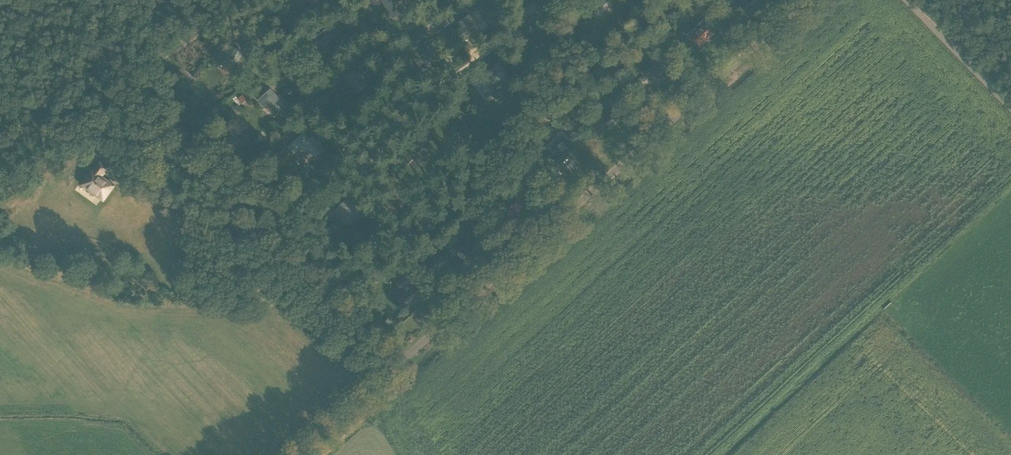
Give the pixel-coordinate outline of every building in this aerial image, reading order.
[(393,19),(404,12),(397,0),(382,0),(393,19)] [(583,4),(591,13),(604,0),(587,0),(583,4)] [(705,24),(690,37),(700,47),(714,34),(705,24)] [(551,41),(552,40),(545,31),(534,40),(541,49),(547,44),(548,46),(552,43),(551,41)] [(647,48),(654,55),(658,51),(652,44),(647,48)] [(433,48),(422,57),(429,67),(441,58),(433,48)] [(234,52),(220,61),(229,75),(244,64),(241,60),(240,60),(234,52)] [(355,70),(346,77),(353,86),(355,85),(359,90),(366,84),(355,70)] [(591,76),(589,83),(607,89),(609,82),(591,76)] [(275,94),(273,96),(269,91),(258,101),(264,107),(269,103),(279,114),(286,107),(275,94)] [(240,111),(248,104),(242,97),(234,104),(240,111)] [(614,112),(604,121),(610,127),(620,118),(614,112)] [(575,133),(566,124),(561,128),(571,138),(575,133)] [(93,171),(82,185),(103,200),(114,186),(101,177),(108,168),(100,163),(94,172),(93,171)] [(365,216),(341,192),(333,207),(359,222),(365,216)] [(487,199),(491,204),(498,199),(494,194),(487,199)] [(513,198),(502,208),(510,217),(521,207),(513,198)] [(474,221),(479,226),(484,222),(478,217),(474,221)] [(402,298),(409,307),(420,297),(409,284),(417,277),(412,271),(398,283),(407,293),(402,298)]
